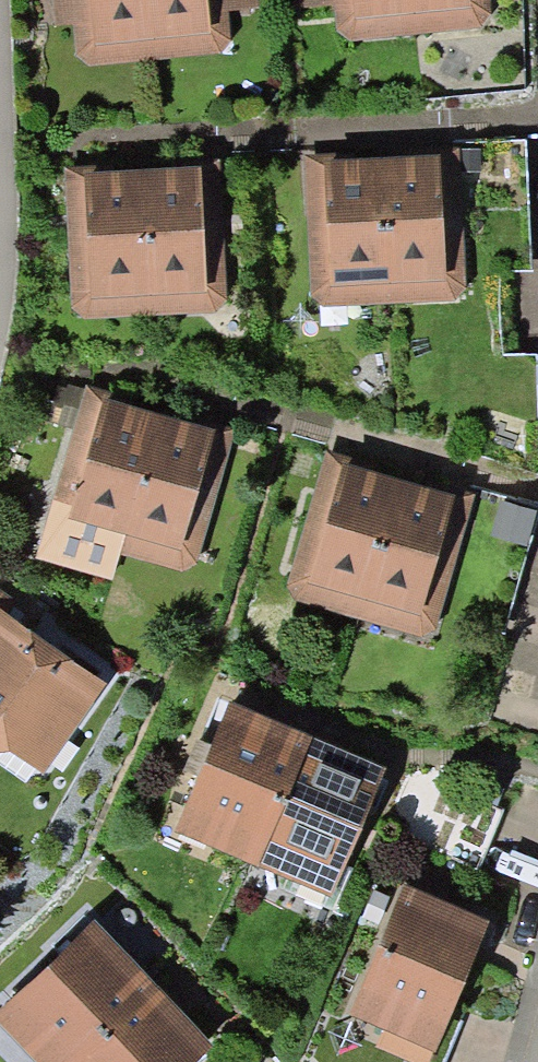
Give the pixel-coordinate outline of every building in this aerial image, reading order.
[(156,59),(151,0),(51,0),(54,26),(73,25),(76,57),(89,66),(156,59)] [(156,59),(225,51),(231,44),(230,18),(250,16),(249,8),(258,8),(257,0),(151,0),(156,59)] [(413,32),(410,0),(331,0),(332,4),(332,8),(335,8),(339,29),(350,37),(413,32)] [(413,32),(482,26),(492,13),(491,0),(410,0),(413,32)] [(458,144),(379,148),(389,301),(453,298),(463,286),(458,144)] [(323,305),(389,301),(379,148),(303,152),(308,290),(323,305)] [(221,158),(143,163),(150,315),(215,312),(227,299),(221,158)] [(83,318),(150,315),(143,163),(66,167),(71,307),(83,318)] [(163,408),(86,386),(37,559),(113,581),(120,555),(163,408)] [(232,427),(163,408),(120,555),(182,571),(201,562),(235,434),(232,427)] [(297,602),(360,619),(400,472),(324,449),(287,585),(297,602)] [(476,494),(400,472),(360,619),(421,636),(435,629),(476,494)] [(0,591),(0,610),(8,615),(17,603),(0,591)] [(0,610),(0,751),(6,749),(44,774),(106,684),(8,615),(0,610)] [(175,831),(258,866),(313,737),(230,703),(175,831)] [(386,768),(313,737),(258,866),(332,897),(386,768)] [(404,885),(349,1017),(383,1031),(433,1052),(435,1053),(490,921),(404,885)] [(34,1061),(67,1061),(153,981),(94,919),(0,1009),(0,1026),(34,1061)] [(153,981),(67,1061),(196,1061),(214,1045),(153,981)] [(433,1052),(383,1031),(376,1048),(408,1061),(428,1061),(433,1052)]
